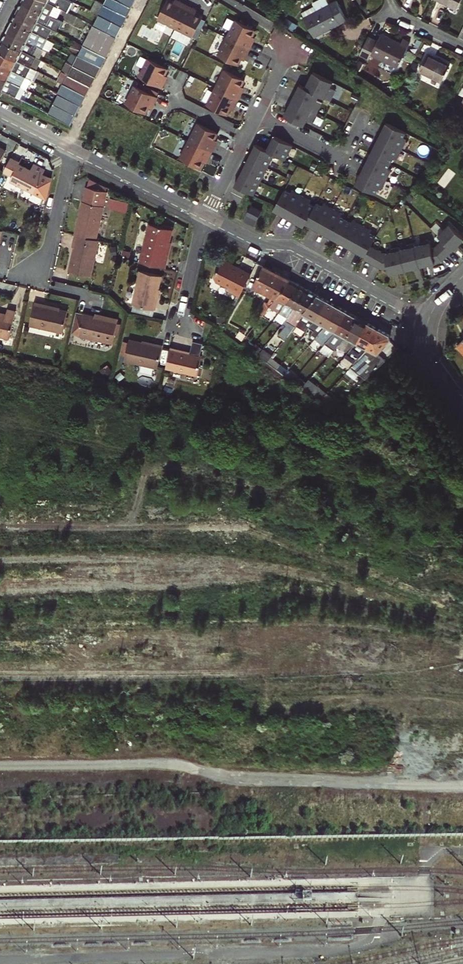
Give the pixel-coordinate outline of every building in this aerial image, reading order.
[(45,0),(23,0),(22,1),(50,15),(54,17),(55,18),(60,8),(55,5),(45,0)] [(55,5),(60,8),(70,13),(75,4),(68,0),(45,0),(55,5)] [(116,0),(108,0),(104,6),(127,18),(132,8),(116,0)] [(132,8),(136,0),(116,0),(132,8)] [(158,18),(175,27),(187,4),(180,0),(179,0),(177,3),(172,0),(167,0),(158,18)] [(458,8),(462,0),(441,0),(458,8)] [(50,15),(22,1),(17,11),(45,25),(50,15)] [(104,6),(96,2),(91,12),(99,16),(104,6)] [(340,25),(347,21),(337,2),(330,6),(340,25)] [(187,4),(175,27),(193,36),(198,38),(207,20),(202,18),(203,16),(193,11),(195,8),(187,4)] [(314,38),(324,33),(323,32),(333,27),(333,28),(340,25),(330,6),(304,19),(314,38)] [(45,25),(17,11),(12,21),(40,35),(50,40),(55,30),(49,27),(45,25)] [(49,27),(54,17),(50,15),(45,25),(49,27)] [(99,16),(94,26),(117,38),(122,28),(99,16)] [(54,17),(49,27),(55,30),(60,33),(65,23),(55,18),(54,17)] [(236,19),(227,37),(251,49),(255,41),(252,39),(256,29),(236,19)] [(40,35),(12,21),(7,31),(39,46),(49,52),(54,42),(50,40),(40,35)] [(94,26),(89,36),(112,48),(117,38),(94,26)] [(7,31),(3,40),(34,56),(39,46),(7,31)] [(401,44),(389,38),(390,36),(382,33),(372,53),(399,66),(411,42),(404,39),(401,44)] [(89,37),(84,46),(107,57),(112,48),(89,36),(89,37)] [(227,37),(218,55),(239,65),(243,55),(247,57),(251,49),(227,37)] [(3,40),(0,45),(0,52),(30,67),(31,66),(37,69),(39,65),(33,63),(36,57),(34,56),(3,40)] [(84,46),(79,55),(102,67),(107,57),(84,46)] [(0,52),(0,63),(12,70),(16,72),(26,77),(30,67),(0,52)] [(443,81),(451,65),(428,53),(420,70),(443,81)] [(74,65),(78,57),(72,54),(68,62),(74,65)] [(74,65),(97,76),(102,67),(79,55),(78,57),(74,65)] [(149,58),(140,76),(163,88),(167,79),(164,78),(169,68),(149,58)] [(69,75),(74,65),(68,62),(63,71),(69,75)] [(0,63),(0,76),(7,80),(12,82),(21,87),(26,77),(16,72),(12,70),(0,63)] [(74,65),(69,75),(92,86),(97,76),(74,65)] [(34,81),(38,71),(30,67),(26,77),(34,81)] [(225,69),(216,87),(240,99),(244,91),(240,89),(245,79),(225,69)] [(64,84),(69,75),(63,71),(58,81),(64,84)] [(289,105),(285,115),(305,125),(308,119),(313,122),(323,102),(317,100),(320,95),(331,101),(336,90),(331,87),(334,81),(314,71),(309,81),(306,87),(300,84),(295,94),(296,94),(290,106),(289,105)] [(92,86),(69,75),(64,84),(86,96),(92,86)] [(0,76),(0,88),(8,92),(16,96),(21,87),(12,82),(7,80),(0,76)] [(86,96),(64,84),(59,94),(81,106),(86,96)] [(135,85),(126,103),(146,113),(151,104),(154,105),(159,97),(135,85)] [(21,87),(16,96),(21,99),(25,89),(21,87)] [(216,87),(207,104),(227,115),(232,105),(236,107),(240,99),(216,87)] [(59,94),(54,104),(76,116),(81,106),(59,94)] [(54,104),(49,113),(72,124),(76,116),(54,104)] [(219,133),(198,122),(189,140),(213,152),(217,144),(214,142),(219,133)] [(356,183),(376,193),(379,187),(382,189),(392,170),(388,169),(394,157),(398,159),(407,140),(404,139),(407,133),(386,122),(382,132),(376,144),(367,162),(361,174),(361,173),(356,183)] [(235,185),(254,195),(275,154),(286,159),(293,145),(274,135),(267,149),(256,144),(235,185)] [(213,152),(189,140),(181,158),(201,168),(206,158),(209,160),(213,152)] [(19,161),(10,157),(4,170),(13,175),(10,180),(34,191),(45,168),(32,162),(29,169),(18,163),(19,161)] [(89,178),(87,186),(106,190),(106,187),(89,178)] [(75,233),(97,238),(105,205),(108,190),(106,190),(87,186),(86,185),(82,200),(75,233)] [(274,209),(284,215),(284,214),(295,220),(295,221),(305,226),(307,223),(316,228),(316,227),(327,233),(327,234),(345,244),(345,243),(357,250),(356,250),(366,255),(364,258),(383,269),(389,267),(391,273),(443,260),(462,240),(462,235),(448,221),(442,227),(444,229),(439,234),(441,237),(428,240),(428,237),(423,239),(423,241),(415,244),(414,241),(409,242),(410,245),(401,248),(400,245),(392,247),(393,250),(385,252),(371,245),(376,235),(370,232),(371,229),(355,220),(353,223),(341,216),(342,213),(325,203),(323,206),(317,203),(315,206),(309,203),(311,200),(292,189),(290,192),(284,189),(274,209)] [(128,210),(130,201),(113,196),(110,206),(128,210)] [(262,211),(252,205),(247,214),(258,219),(262,211)] [(139,261),(165,267),(167,259),(165,258),(171,228),(148,223),(139,261)] [(97,238),(75,233),(73,242),(75,243),(69,267),(92,272),(99,238),(97,238)] [(240,297),(251,273),(239,268),(238,269),(234,267),(232,265),(222,260),(214,278),(215,282),(228,288),(228,291),(240,297)] [(277,272),(263,265),(254,285),(267,292),(277,272)] [(156,308),(158,299),(156,298),(161,274),(140,269),(133,302),(156,308)] [(277,297),(290,279),(277,272),(267,292),(277,297)] [(299,285),(290,279),(277,297),(270,306),(281,312),(281,309),(286,302),(299,285)] [(288,316),(308,289),(299,285),(286,302),(281,309),(281,312),(288,316)] [(317,295),(308,289),(288,316),(287,318),(297,324),(299,321),(302,313),(317,295)] [(327,300),(317,295),(302,313),(299,321),(297,324),(307,330),(317,318),(327,300)] [(62,310),(37,304),(37,301),(30,299),(25,323),(58,330),(62,310)] [(337,306),(327,300),(317,318),(307,330),(305,333),(315,340),(319,336),(320,334),(322,332),(327,325),(337,306)] [(347,311),(337,306),(327,325),(322,332),(320,334),(319,336),(328,341),(338,329),(347,311)] [(8,309),(7,312),(6,315),(0,314),(0,336),(10,339),(16,311),(8,309)] [(349,334),(357,317),(347,311),(338,329),(328,341),(338,347),(345,340),(349,334)] [(109,316),(109,318),(84,313),(79,335),(113,342),(119,318),(109,316)] [(368,323),(357,317),(349,334),(345,340),(338,347),(348,353),(360,338),(368,323)] [(378,328),(368,323),(360,338),(348,353),(358,359),(361,356),(369,347),(378,328)] [(389,335),(378,328),(369,347),(361,356),(363,357),(361,361),(352,371),(357,375),(390,339),(389,335)] [(328,341),(319,336),(315,340),(325,345),(328,341)] [(158,366),(163,343),(152,340),(152,343),(128,338),(123,358),(158,366)] [(204,352),(171,345),(167,366),(199,373),(204,352)] [(338,347),(335,351),(345,357),(348,353),(338,347)] [(340,401),(329,391),(320,402),(331,412),(340,401)]
